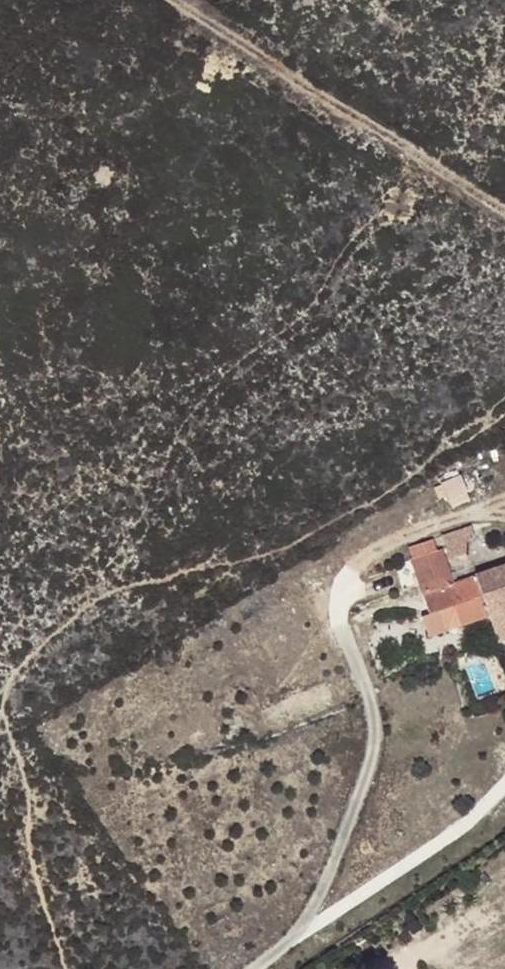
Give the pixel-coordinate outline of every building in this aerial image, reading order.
[(446,551),(470,544),(465,529),(442,537),(443,550),(410,561),(422,595),(424,595),(430,614),(454,607),(461,627),(489,619),(489,618),(504,613),(504,564),(454,582),(446,551)]
